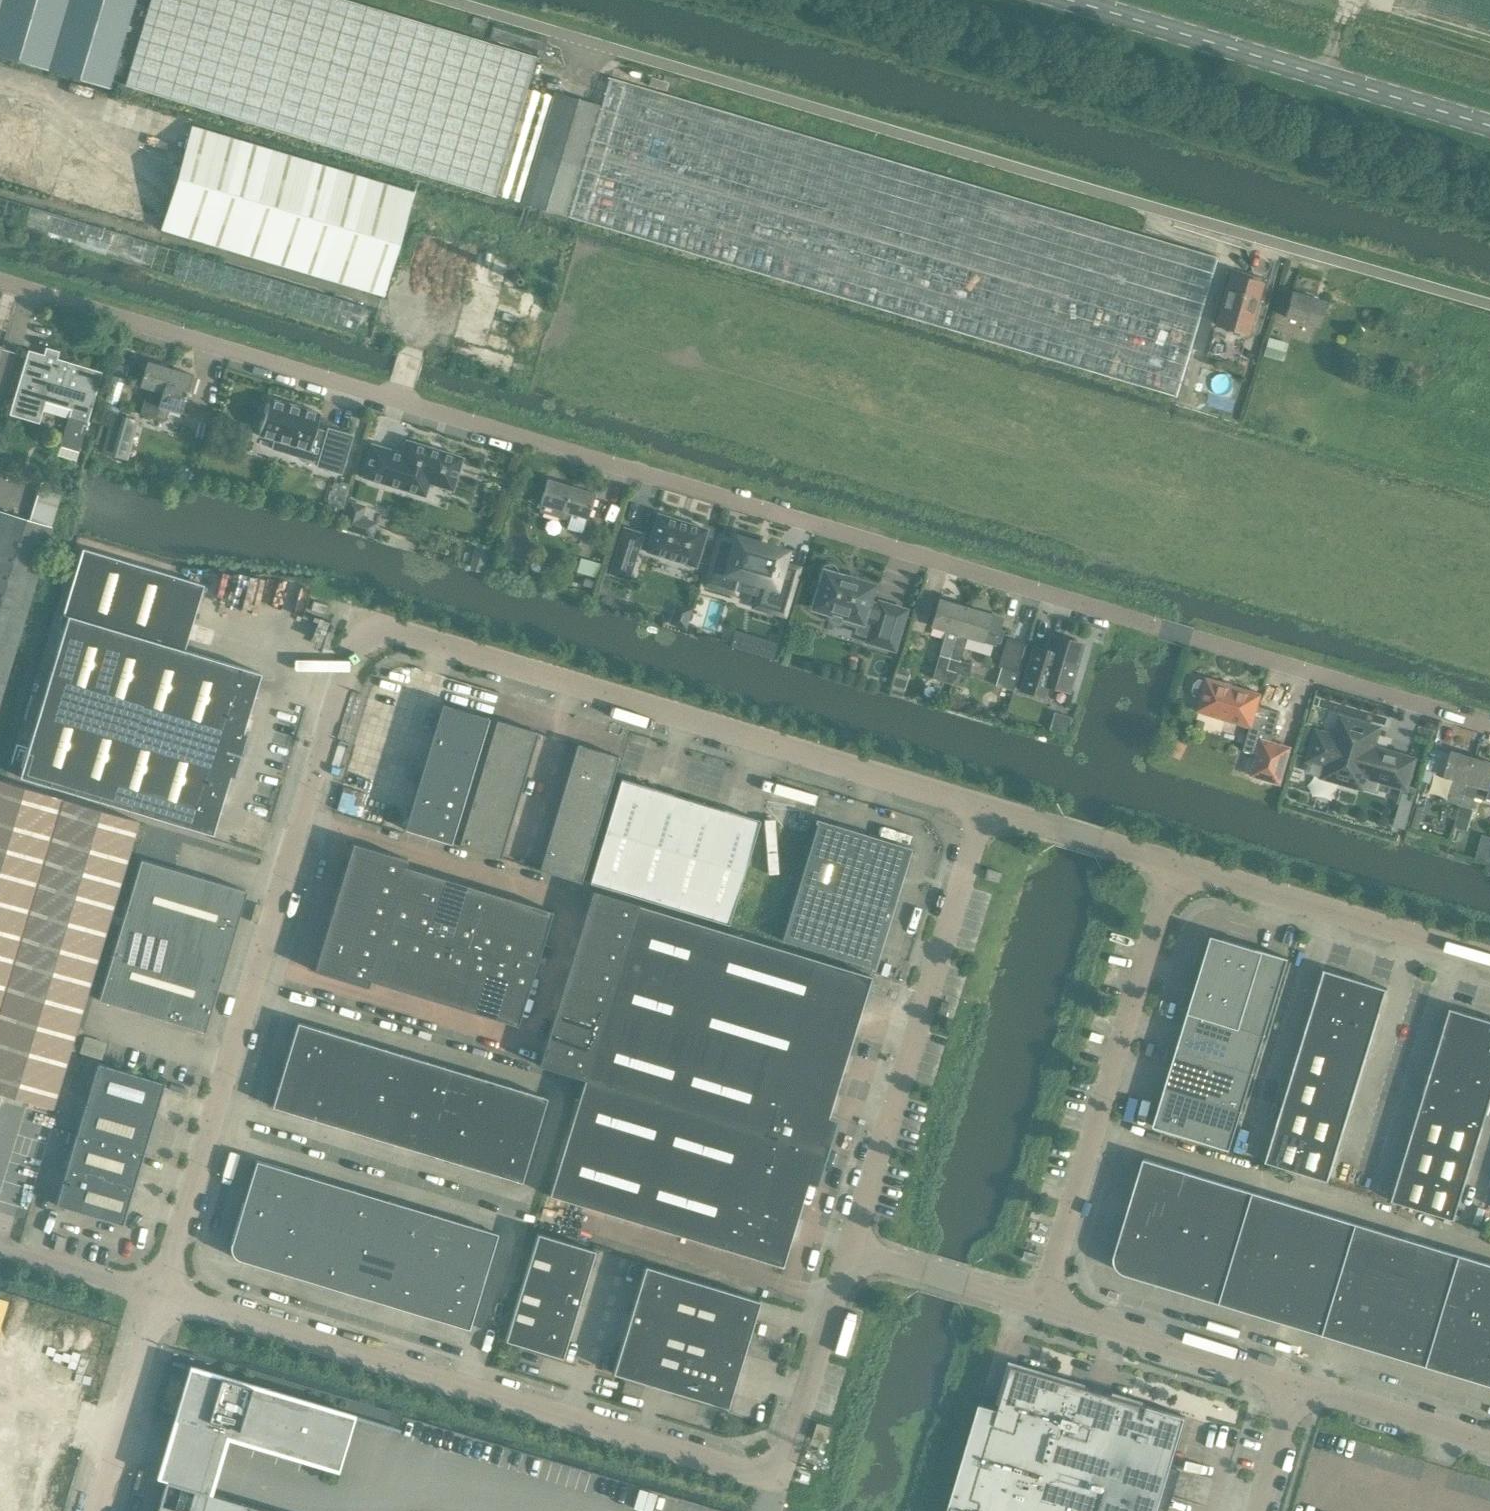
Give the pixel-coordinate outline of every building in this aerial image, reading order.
[(110,87),(135,0),(0,0),(0,55),(110,87)] [(521,203),(552,97),(527,90),(536,58),(349,0),(153,0),(128,84),(521,203)] [(600,105),(568,217),(779,281),(1050,362),(1171,398),(1182,362),(1210,268),(1213,260),(609,77),(606,86),(600,105)] [(521,203),(567,218),(600,105),(554,91),(552,97),(521,203)] [(382,296),(413,193),(191,126),(160,229),(382,296)] [(157,229),(169,190),(62,158),(50,196),(157,229)] [(0,198),(0,224),(357,330),(357,329),(364,306),(0,198)] [(1244,332),(1259,281),(1228,272),(1214,323),(1244,332)] [(1290,291),(1283,315),(1315,325),(1322,300),(1290,291)] [(1287,343),(1286,343),(1268,337),(1263,355),(1282,361),(1287,343)] [(28,351),(11,408),(40,417),(44,403),(70,411),(68,417),(60,446),(79,451),(86,423),(101,372),(28,351)] [(154,418),(169,368),(146,362),(139,386),(151,390),(148,400),(144,398),(139,413),(154,418)] [(110,386),(122,390),(128,369),(116,366),(110,386)] [(169,368),(154,418),(165,421),(168,410),(180,413),(187,392),(192,394),(196,380),(191,378),(192,375),(169,368)] [(319,415),(319,414),(318,414),(298,408),(298,407),(288,404),(288,405),(268,399),(267,398),(267,400),(257,434),(256,434),(256,435),(257,436),(257,435),(273,440),(270,449),(289,455),(291,445),(307,450),(308,451),(309,449),(310,445),(321,449),(316,466),(339,473),(350,436),(327,429),(326,433),(315,430),(319,415)] [(138,420),(113,413),(101,453),(127,460),(138,420)] [(401,454),(371,444),(360,477),(423,496),(427,483),(451,490),(461,458),(405,440),(401,454)] [(570,520),(572,514),(586,518),(593,494),(545,479),(538,503),(541,504),(539,511),(570,520)] [(342,509),(349,486),(333,481),(326,504),(342,509)] [(61,488),(40,482),(28,520),(1,512),(0,514),(0,693),(61,488)] [(343,522),(341,525),(341,527),(342,528),(345,529),(345,530),(346,530),(348,530),(349,530),(350,531),(351,531),(353,532),(354,532),(355,532),(357,534),(358,534),(359,535),(361,536),(362,536),(363,536),(369,538),(371,538),(373,536),(373,533),(374,532),(374,530),(376,524),(376,522),(376,521),(375,521),(374,521),(373,520),(367,518),(366,518),(364,517),(363,516),(363,514),(365,508),(365,506),(364,505),(363,505),(359,504),(359,503),(358,503),(355,502),(354,502),(353,501),(351,501),(349,501),(349,502),(348,504),(347,505),(347,506),(347,507),(346,508),(346,509),(345,509),(345,510),(345,511),(345,512),(344,513),(344,514),(343,516),(343,519),(344,520),(343,522)] [(641,536),(642,534),(623,528),(608,574),(627,579),(637,548),(645,550),(645,551),(694,567),(695,563),(703,566),(710,544),(702,541),(706,529),(656,514),(648,539),(641,536)] [(720,538),(707,582),(734,590),(739,576),(762,582),(755,605),(783,613),(796,569),(781,564),(785,552),(737,538),(735,543),(720,538)] [(184,650),(204,585),(83,549),(39,694),(236,754),(261,673),(184,650)] [(601,564),(580,558),(576,572),(597,578),(601,564)] [(834,566),(833,565),(831,564),(829,563),(827,563),(825,563),(824,563),(822,564),(820,565),(819,567),(818,568),(818,569),(807,604),(811,605),(810,607),(826,612),(826,614),(826,616),(826,617),(827,619),(828,620),(829,621),(830,622),(832,623),(834,623),(835,623),(837,623),(839,622),(841,621),(841,620),(843,619),(843,617),(858,622),(855,632),(867,635),(865,642),(892,650),(904,610),(877,602),(876,605),(865,602),(870,585),(854,580),(854,579),(839,574),(838,576),(836,575),(836,573),(836,572),(836,570),(835,569),(835,568),(834,566)] [(944,669),(962,607),(937,600),(930,624),(945,629),(930,677),(949,683),(952,671),(944,669)] [(310,610),(325,614),(328,605),(313,601),(310,610)] [(952,671),(949,683),(953,668),(966,672),(969,663),(956,659),(964,634),(992,643),(999,618),(962,607),(944,669),(952,671)] [(1081,644),(1049,634),(1044,651),(1041,653),(1040,655),(1030,653),(1032,647),(1031,646),(1018,690),(1043,697),(1046,686),(1066,692),(1081,644)] [(734,635),(731,646),(773,659),(777,642),(758,637),(756,642),(734,635)] [(1010,688),(1013,676),(1015,671),(1012,670),(1021,643),(1006,638),(998,665),(1000,666),(995,683),(1010,688)] [(1257,705),(1261,693),(1205,677),(1204,680),(1198,678),(1194,682),(1192,688),(1194,693),(1200,695),(1196,710),(1249,725),(1242,749),(1256,753),(1250,774),(1279,783),(1290,746),(1270,741),(1279,711),(1257,705)] [(39,694),(15,775),(212,834),(236,754),(39,694)] [(448,713),(439,711),(404,829),(450,843),(488,717),(450,706),(448,713)] [(1053,711),(1047,728),(1064,733),(1069,717),(1053,711)] [(1378,793),(1383,779),(1404,785),(1411,759),(1377,749),(1372,740),(1376,728),(1341,718),(1335,737),(1317,732),(1309,758),(1312,758),(1308,770),(1322,774),(1320,779),(1363,791),(1364,789),(1378,793)] [(490,741),(532,754),(538,732),(496,719),(490,741)] [(532,754),(490,741),(483,761),(525,774),(532,754)] [(570,765),(612,778),(619,756),(576,744),(570,765)] [(1423,774),(1422,777),(1422,779),(1422,780),(1423,780),(1423,781),(1424,781),(1425,781),(1428,782),(1430,782),(1431,778),(1432,777),(1432,775),(1433,774),(1433,772),(1434,771),(1435,771),(1436,772),(1437,772),(1437,771),(1440,772),(1443,772),(1443,773),(1444,769),(1445,768),(1445,767),(1445,766),(1445,765),(1446,764),(1446,763),(1447,762),(1447,761),(1447,760),(1447,759),(1448,758),(1448,757),(1450,752),(1450,751),(1449,751),(1446,750),(1444,750),(1444,749),(1443,749),(1441,749),(1438,748),(1436,748),(1434,748),(1434,747),(1432,747),(1431,749),(1430,753),(1430,754),(1429,755),(1429,756),(1428,760),(1428,761),(1427,761),(1427,763),(1427,764),(1426,766),(1426,767),(1425,769),(1425,770),(1424,771),(1423,774)] [(1459,805),(1474,756),(1451,749),(1443,774),(1455,777),(1448,801),(1459,805)] [(1459,805),(1472,808),(1479,784),(1489,787),(1489,785),(1489,761),(1474,756),(1459,805)] [(525,774),(483,761),(477,782),(519,795),(525,774)] [(564,786),(606,799),(612,778),(570,765),(564,786)] [(759,819),(620,778),(589,882),(728,924),(759,819)] [(138,821),(0,780),(0,1093),(52,1108),(138,821)] [(471,803),(513,816),(519,795),(477,782),(471,803)] [(606,799),(564,786),(557,806),(600,819),(606,799)] [(1394,824),(1405,827),(1414,796),(1403,793),(1394,824)] [(513,816),(471,803),(465,824),(507,836),(513,816)] [(1417,805),(1411,824),(1419,827),(1424,807),(1417,805)] [(1460,805),(1454,826),(1467,830),(1473,809),(1460,805)] [(600,819),(557,806),(551,827),(593,840),(600,819)] [(817,821),(781,939),(873,967),(908,849),(817,821)] [(507,836),(465,824),(458,845),(500,858),(507,836)] [(593,840),(551,827),(545,848),(587,861),(593,840)] [(352,843),(345,865),(399,881),(403,867),(405,859),(352,843)] [(587,861),(545,848),(538,869),(581,882),(587,861)] [(141,859),(99,999),(204,1031),(246,891),(141,859)] [(345,865),(339,886),(392,902),(399,881),(345,865)] [(392,902),(385,923),(407,930),(424,873),(403,867),(399,881),(392,902)] [(984,879),(998,883),(1001,872),(987,868),(984,879)] [(424,873),(407,930),(429,936),(445,880),(424,873)] [(445,880),(429,936),(450,943),(467,886),(445,880)] [(339,886),(332,908),(385,923),(392,902),(339,886)] [(467,886),(450,943),(471,949),(488,892),(467,886)] [(592,890),(585,912),(630,926),(637,904),(592,890)] [(488,892),(471,949),(492,955),(509,898),(488,892)] [(509,898),(492,955),(513,961),(530,905),(509,898)] [(870,975),(637,904),(630,926),(624,947),(617,968),(611,989),(604,1011),(598,1031),(592,1052),(584,1078),(548,1194),(782,1266),(870,975)] [(530,905),(513,961),(534,968),(551,911),(530,905)] [(332,908),(326,929),(379,944),(385,923),(332,908)] [(585,912),(578,933),(624,947),(630,926),(585,912)] [(372,965),(368,980),(391,987),(407,930),(385,923),(379,944),(372,965)] [(326,929),(320,950),(372,965),(379,944),(326,929)] [(407,930),(391,987),(412,993),(429,936),(407,930)] [(578,933),(572,954),(617,968),(624,947),(578,933)] [(429,936),(412,993),(433,999),(450,943),(429,936)] [(1177,1049),(1253,1073),(1288,958),(1222,938),(1221,942),(1213,946),(1209,945),(1207,950),(1205,958),(1202,970),(1200,977),(1197,997),(1196,1003),(1194,1009),(1190,1008),(1177,1049)] [(450,943),(433,999),(454,1006),(471,949),(450,943)] [(471,949),(454,1006),(475,1012),(492,955),(471,949)] [(320,950),(314,971),(366,986),(368,980),(372,965),(320,950)] [(611,989),(617,968),(572,954),(565,975),(611,989)] [(492,955),(475,1012),(496,1018),(513,961),(492,955)] [(513,961),(496,1018),(517,1024),(534,968),(513,961)] [(1328,1180),(1328,1179),(1387,987),(1324,968),(1265,1161),(1328,1180)] [(565,975),(559,997),(604,1011),(611,989),(565,975)] [(598,1031),(604,1011),(559,997),(552,1018),(598,1031)] [(1454,1218),(1489,1099),(1489,1019),(1449,1006),(1391,1199),(1454,1218)] [(592,1052),(598,1031),(552,1018),(546,1038),(592,1052)] [(272,1106),(521,1181),(546,1097),(297,1022),(272,1106)] [(584,1078),(592,1052),(546,1038),(538,1065),(584,1078)] [(1165,1087),(1242,1111),(1253,1073),(1177,1049),(1165,1087)] [(97,1063),(87,1098),(154,1118),(164,1083),(97,1063)] [(1242,1111),(1165,1087),(1153,1126),(1230,1149),(1242,1111)] [(87,1098),(76,1134),(143,1154),(154,1118),(87,1098)] [(66,1168),(66,1169),(133,1189),(143,1154),(76,1134),(66,1168)] [(1115,1254),(1115,1257),(1115,1260),(1115,1262),(1116,1265),(1117,1267),(1119,1270),(1121,1272),(1124,1273),(1489,1384),(1489,1263),(1144,1158),(1115,1254)] [(231,1242),(230,1244),(230,1246),(230,1249),(231,1251),(232,1254),(233,1256),(235,1257),(237,1259),(240,1260),(240,1259),(468,1328),(497,1233),(256,1160),(231,1242)] [(66,1169),(55,1204),(122,1224),(133,1189),(66,1169)] [(561,1357),(566,1340),(594,1250),(537,1232),(504,1339),(561,1357)] [(67,1238),(57,1235),(53,1249),(63,1252),(67,1238)] [(727,1407),(731,1394),(759,1300),(644,1265),(612,1372),(727,1407)] [(1036,1368),(1009,1361),(996,1405),(977,1399),(944,1510),(1156,1510),(1185,1412),(1036,1368)] [(156,1510),(270,1510),(211,1493),(227,1438),(337,1471),(353,1418),(354,1415),(323,1406),(194,1367),(189,1366),(156,1477),(166,1480),(156,1510)] [(815,1421),(810,1438),(824,1442),(829,1426),(815,1421)]
